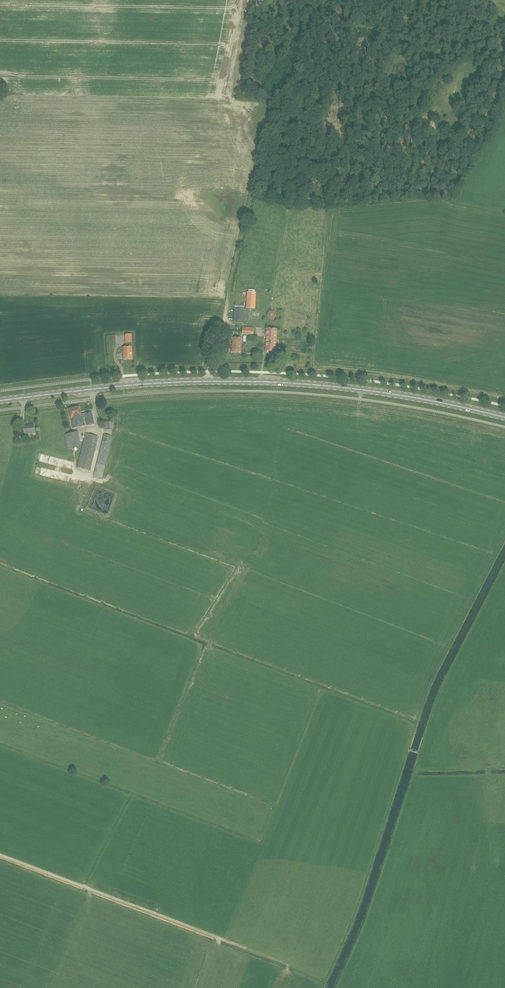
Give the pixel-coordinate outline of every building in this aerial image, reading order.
[(255,308),(256,292),(247,292),(246,308),(255,308)] [(235,308),(234,320),(245,321),(246,309),(235,308)] [(266,328),(265,351),(275,352),(276,345),(277,329),(266,328)] [(233,337),(232,352),(241,352),(242,338),(233,337)] [(133,359),(132,346),(123,347),(124,359),(133,359)] [(85,417),(87,426),(94,424),(92,412),(81,414),(79,407),(69,409),(71,418),(73,429),(85,426),(83,418),(85,417)] [(24,434),(35,433),(33,424),(23,425),(24,431),(20,431),(21,438),(25,438),(24,434)] [(66,447),(77,446),(75,430),(64,431),(66,447)] [(86,433),(77,467),(90,471),(98,436),(86,433)] [(104,434),(94,476),(102,478),(112,436),(104,434)]
